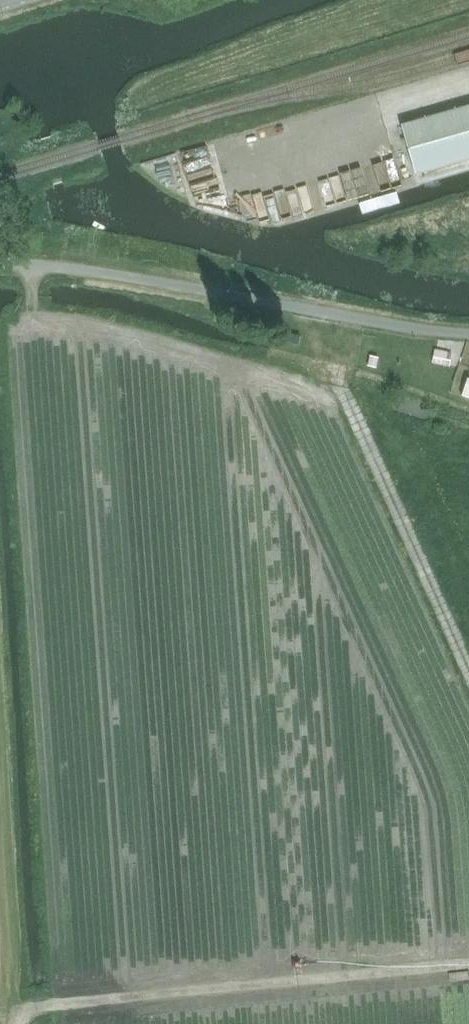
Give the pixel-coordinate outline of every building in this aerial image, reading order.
[(468,159),(468,106),(401,125),(415,174),(468,159)] [(365,158),(334,172),(345,194),(375,180),(365,158)] [(193,181),(218,176),(216,166),(191,172),(193,181)] [(310,176),(295,179),(299,201),(314,199),(310,176)] [(273,186),(279,212),(290,209),(284,183),(273,186)] [(435,350),(449,352),(451,339),(437,338),(435,350)]
